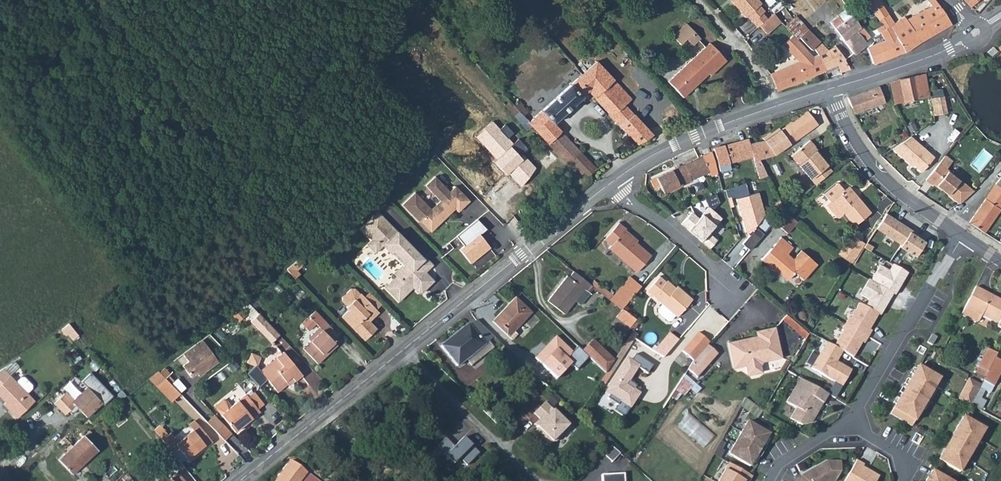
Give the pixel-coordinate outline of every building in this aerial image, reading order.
[(732,2),(746,18),(747,16),(753,22),(763,13),(765,11),(759,5),(762,3),(758,0),(734,0),(732,2)] [(878,20),(887,14),(877,0),(864,0),(878,20)] [(934,0),(927,0),(931,6),(906,20),(904,17),(890,25),(893,30),(905,51),(906,52),(919,43),(952,25),(942,11),(934,0)] [(853,53),(866,43),(864,40),(855,30),(859,27),(853,18),(847,9),(831,23),(853,53)] [(760,25),(767,19),(763,13),(753,22),(758,28),(760,25)] [(767,19),(760,25),(767,33),(780,21),(773,14),(767,19)] [(797,39),(799,37),(808,29),(795,16),(784,26),(797,39)] [(680,45),(686,39),(694,32),(687,24),(672,36),(680,45)] [(887,34),(893,30),(890,25),(884,29),(887,34)] [(864,40),(868,37),(859,27),(855,30),(864,40)] [(811,49),(813,48),(817,55),(825,70),(838,65),(841,73),(850,70),(835,46),(827,50),(808,29),(799,37),(811,49)] [(872,64),(905,51),(893,30),(887,34),(884,29),(879,32),(885,41),(867,48),(872,64)] [(692,45),(693,45),(700,38),(694,32),(686,39),(692,45)] [(680,95),(690,87),(692,89),(708,74),(710,76),(726,61),(709,43),(668,82),(680,95)] [(993,47),(988,52),(991,56),(997,51),(993,47)] [(813,57),(774,73),(772,74),(779,90),(825,70),(817,55),(813,57)] [(532,125),(541,134),(554,122),(589,91),(611,114),(640,144),(654,134),(630,109),(637,103),(598,60),(583,73),(529,122),(532,125)] [(920,99),(930,97),(925,74),(915,76),(920,99)] [(899,79),(904,102),(920,99),(915,76),(899,79)] [(683,98),(692,89),(690,87),(680,95),(683,98)] [(934,91),(936,98),(945,96),(944,89),(934,91)] [(880,90),(848,100),(854,116),(885,107),(880,90)] [(939,115),(949,113),(946,96),(945,96),(936,98),(935,98),(939,115)] [(515,115),(519,111),(518,109),(511,102),(507,106),(515,115)] [(519,111),(524,115),(529,110),(523,104),(518,109),(519,111)] [(528,129),(532,125),(529,122),(524,115),(519,111),(515,115),(528,129)] [(772,157),(807,132),(818,124),(808,111),(793,124),(791,122),(764,141),(762,141),(772,157)] [(513,144),(492,121),(475,137),(495,160),(493,161),(507,175),(508,173),(522,187),(536,168),(526,157),(523,160),(510,146),(513,144)] [(544,137),(550,143),(562,131),(554,122),(541,134),(544,137)] [(550,143),(570,165),(573,161),(589,176),(598,168),(595,165),(594,165),(562,131),(550,143)] [(912,164),(913,162),(915,164),(924,171),(935,159),(909,137),(893,148),(912,164)] [(750,145),(748,139),(714,149),(718,166),(753,156),(760,179),(768,176),(760,160),(772,157),(762,141),(750,145)] [(831,170),(812,148),(814,146),(809,140),(791,155),(814,184),(831,170)] [(659,184),(662,190),(663,194),(692,181),(690,177),(697,174),(703,175),(709,173),(711,177),(717,174),(711,152),(650,180),(653,187),(659,184)] [(936,167),(927,178),(934,184),(936,182),(943,188),(946,187),(950,190),(948,192),(960,201),(962,200),(969,195),(975,189),(948,167),(954,160),(947,154),(936,167)] [(415,193),(402,206),(418,223),(422,220),(432,230),(454,209),(458,213),(469,202),(455,186),(449,192),(435,176),(425,186),(439,201),(431,209),(415,193)] [(995,185),(969,223),(983,233),(1000,208),(1000,178),(995,185)] [(843,190),(837,183),(823,195),(829,202),(825,205),(835,217),(838,217),(843,213),(854,226),(870,213),(855,194),(852,196),(845,188),(843,190)] [(852,196),(855,194),(848,186),(845,188),(852,196)] [(758,192),(736,199),(746,232),(750,236),(752,233),(760,239),(764,234),(755,226),(765,215),(758,192)] [(692,212),(682,224),(710,249),(717,240),(709,233),(721,218),(709,207),(699,218),(692,212)] [(788,233),(797,222),(784,210),(775,221),(788,233)] [(402,267),(394,275),(396,277),(385,288),(393,297),(396,294),(402,299),(409,293),(407,291),(411,287),(417,294),(421,294),(426,289),(426,285),(419,278),(425,273),(432,266),(425,258),(423,260),(378,213),(360,229),(372,241),(375,238),(383,247),(391,255),(393,253),(404,265),(402,267)] [(886,213),(876,228),(900,244),(899,246),(914,256),(924,242),(916,237),(917,234),(886,213)] [(477,219),(456,236),(464,247),(459,251),(470,263),(489,248),(479,236),(486,230),(477,219)] [(611,245),(608,248),(636,273),(651,256),(623,231),(626,229),(619,223),(604,239),(611,245)] [(850,263),(862,242),(850,234),(838,254),(850,263)] [(774,271),(775,270),(787,280),(794,273),(803,280),(816,265),(800,251),(793,259),(787,254),(793,247),(781,237),(761,260),(774,271)] [(375,238),(372,241),(367,246),(375,254),(383,247),(375,238)] [(864,243),(862,246),(870,250),(873,246),(865,241),(864,243)] [(862,246),(864,243),(862,242),(850,263),(851,264),(862,246)] [(393,253),(391,255),(402,267),(404,265),(393,253)] [(295,278),(300,274),(297,270),(303,265),(298,259),(286,270),(295,278)] [(297,270),(300,274),(306,269),(303,265),(297,270)] [(880,265),(872,280),(893,293),(896,294),(908,273),(894,265),(890,271),(880,265)] [(569,278),(567,276),(547,301),(564,315),(574,302),(580,306),(590,294),(588,292),(582,299),(576,293),(581,287),(586,291),(591,285),(573,272),(569,278)] [(425,273),(419,278),(426,285),(426,289),(433,282),(425,273)] [(621,309),(640,287),(628,277),(609,300),(621,309)] [(662,305),(658,310),(658,313),(666,320),(669,319),(673,315),(676,317),(692,299),(677,286),(674,289),(659,277),(646,291),(662,305)] [(893,293),(872,280),(869,279),(861,293),(870,299),(866,306),(879,313),(881,314),(893,293)] [(581,287),(576,293),(582,299),(588,292),(586,291),(581,287)] [(964,309),(961,316),(975,323),(979,322),(982,316),(998,324),(997,327),(1000,329),(1000,301),(993,297),(992,299),(987,296),(988,294),(975,287),(964,309)] [(347,306),(346,307),(348,310),(341,317),(360,338),(366,338),(372,332),(372,326),(368,322),(366,320),(369,317),(371,319),(378,312),(375,310),(364,297),(360,294),(359,295),(354,289),(351,289),(342,298),(342,301),(347,306)] [(375,310),(381,304),(369,292),(364,297),(375,310)] [(396,294),(393,297),(398,303),(402,299),(396,294)] [(511,341),(517,334),(513,330),(531,312),(515,298),(491,323),(511,341)] [(233,313),(239,321),(247,314),(251,319),(259,312),(248,300),(233,313)] [(845,323),(868,337),(872,330),(870,329),(879,313),(866,306),(860,302),(851,317),(849,317),(845,323)] [(334,342),(333,341),(339,335),(314,310),(309,316),(319,327),(307,338),(309,341),(302,348),(317,363),(328,353),(325,349),(334,342)] [(633,332),(639,323),(622,310),(615,318),(633,332)] [(259,330),(267,323),(258,313),(250,321),(259,330)] [(789,313),(784,317),(804,338),(809,333),(789,313)] [(470,325),(468,324),(441,346),(458,366),(466,360),(471,365),(494,348),(489,341),(494,337),(476,320),(470,325)] [(270,341),(278,334),(267,323),(259,330),(270,341)] [(868,337),(845,323),(842,329),(843,330),(834,345),(843,350),(853,357),(862,341),(864,343),(868,337)] [(69,324),(62,329),(67,335),(68,334),(73,329),(69,324)] [(728,341),(734,367),(746,365),(747,371),(751,374),(762,372),(764,368),(763,364),(767,360),(782,357),(775,326),(763,329),(764,334),(757,335),(728,341)] [(73,329),(68,334),(73,340),(78,336),(73,329)] [(617,366),(637,335),(633,332),(620,351),(614,361),(613,363),(617,366)] [(678,340),(670,333),(654,351),(663,358),(678,340)] [(710,342),(699,333),(682,351),(694,361),(707,345),(710,342)] [(937,337),(932,334),(927,342),(932,345),(937,337)] [(202,339),(182,353),(189,362),(183,366),(191,377),(197,373),(199,375),(218,361),(202,339)] [(605,374),(606,373),(613,363),(614,361),(592,340),(582,351),(605,374)] [(827,341),(811,368),(835,382),(828,394),(835,398),(851,369),(835,360),(837,357),(838,358),(843,350),(834,345),(827,341)] [(328,353),(337,345),(334,342),(325,349),(328,353)] [(694,361),(688,370),(698,379),(718,355),(707,345),(694,361)] [(994,358),(997,353),(987,348),(977,367),(987,371),(994,358)] [(274,389),(285,380),(287,383),(288,385),(302,375),(283,351),(275,357),(262,367),(259,370),(256,367),(254,367),(246,373),(259,386),(267,380),(274,389)] [(275,357),(271,351),(258,362),(262,367),(275,357)] [(520,373),(521,372),(526,368),(508,351),(503,357),(520,373)] [(254,367),(256,367),(258,362),(259,357),(249,355),(246,365),(254,367)] [(630,362),(614,388),(615,394),(611,401),(622,408),(619,412),(628,418),(642,395),(638,392),(641,388),(633,383),(641,370),(651,376),(657,368),(638,356),(634,364),(630,362)] [(1000,373),(1000,362),(994,358),(987,371),(982,381),(994,387),(1000,373)] [(611,375),(617,366),(613,363),(606,373),(611,375)] [(536,376),(547,387),(553,380),(538,364),(531,371),(536,376)] [(164,377),(171,371),(166,366),(158,371),(164,377)] [(918,366),(891,413),(912,426),(940,378),(918,366)] [(528,379),(529,378),(531,380),(536,376),(531,371),(529,370),(526,368),(521,372),(528,379)] [(8,409),(16,417),(33,400),(26,393),(30,388),(30,385),(23,378),(20,378),(15,382),(2,369),(0,370),(0,397),(5,401),(10,407),(8,409)] [(86,386),(71,401),(74,404),(78,408),(87,417),(101,403),(103,405),(113,395),(90,371),(80,380),(86,386)] [(156,385),(164,377),(158,371),(149,378),(156,385)] [(179,393),(186,387),(171,371),(164,377),(179,393)] [(171,401),(179,393),(164,377),(156,385),(171,401)] [(981,384),(968,379),(958,400),(970,405),(981,384)] [(276,391),(287,383),(285,380),(274,389),(276,391)] [(823,402),(795,386),(786,401),(796,407),(789,417),(801,424),(809,423),(812,417),(814,418),(823,402)] [(234,431),(259,411),(257,408),(263,403),(253,392),(248,396),(245,393),(229,406),(225,399),(222,399),(215,404),(215,407),(219,413),(234,431)] [(64,414),(74,404),(71,401),(63,393),(53,402),(64,414)] [(754,412),(758,404),(745,398),(742,405),(754,412)] [(570,425),(544,401),(533,412),(539,418),(537,420),(539,422),(536,426),(540,429),(533,436),(548,449),(554,442),(558,442),(564,435),(564,431),(570,425)] [(68,418),(78,408),(74,404),(64,414),(68,418)] [(234,449),(242,442),(215,413),(207,420),(234,449)] [(696,426),(690,435),(706,446),(715,431),(690,415),(687,421),(696,426)] [(985,428),(963,416),(938,459),(960,472),(985,428)] [(747,421),(741,431),(762,444),(769,433),(747,421)] [(195,450),(197,452),(211,441),(198,424),(176,442),(169,432),(161,439),(169,449),(175,444),(186,457),(195,450)] [(762,444),(741,431),(735,442),(756,455),(762,444)] [(57,459),(71,473),(97,449),(84,435),(63,453),(58,458),(57,459)] [(444,439),(434,450),(439,455),(443,452),(454,463),(459,458),(467,465),(480,452),(463,436),(452,448),(444,439)] [(756,455),(735,442),(728,453),(750,466),(756,455)] [(188,460),(197,452),(195,450),(186,457),(188,460)] [(290,459),(274,480),(319,480),(290,459)] [(844,480),(875,480),(878,476),(862,467),(864,464),(856,460),(844,480)] [(795,480),(831,480),(832,480),(835,480),(840,471),(840,461),(826,461),(801,476),(799,479),(797,478),(795,480)] [(176,469),(165,479),(159,478),(155,480),(186,480),(176,469)] [(718,480),(743,480),(744,480),(725,469),(718,480)] [(926,480),(951,480),(932,470),(926,480)] [(624,473),(601,475),(602,480),(624,480),(624,473)]
